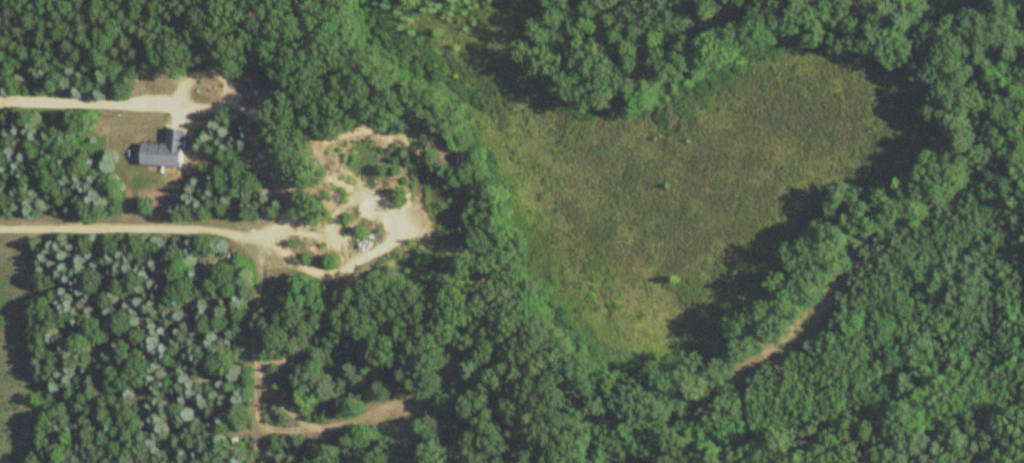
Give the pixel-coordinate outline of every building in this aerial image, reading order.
[(142,168),(184,169),(185,131),(168,131),(167,146),(143,145),(142,168)]
